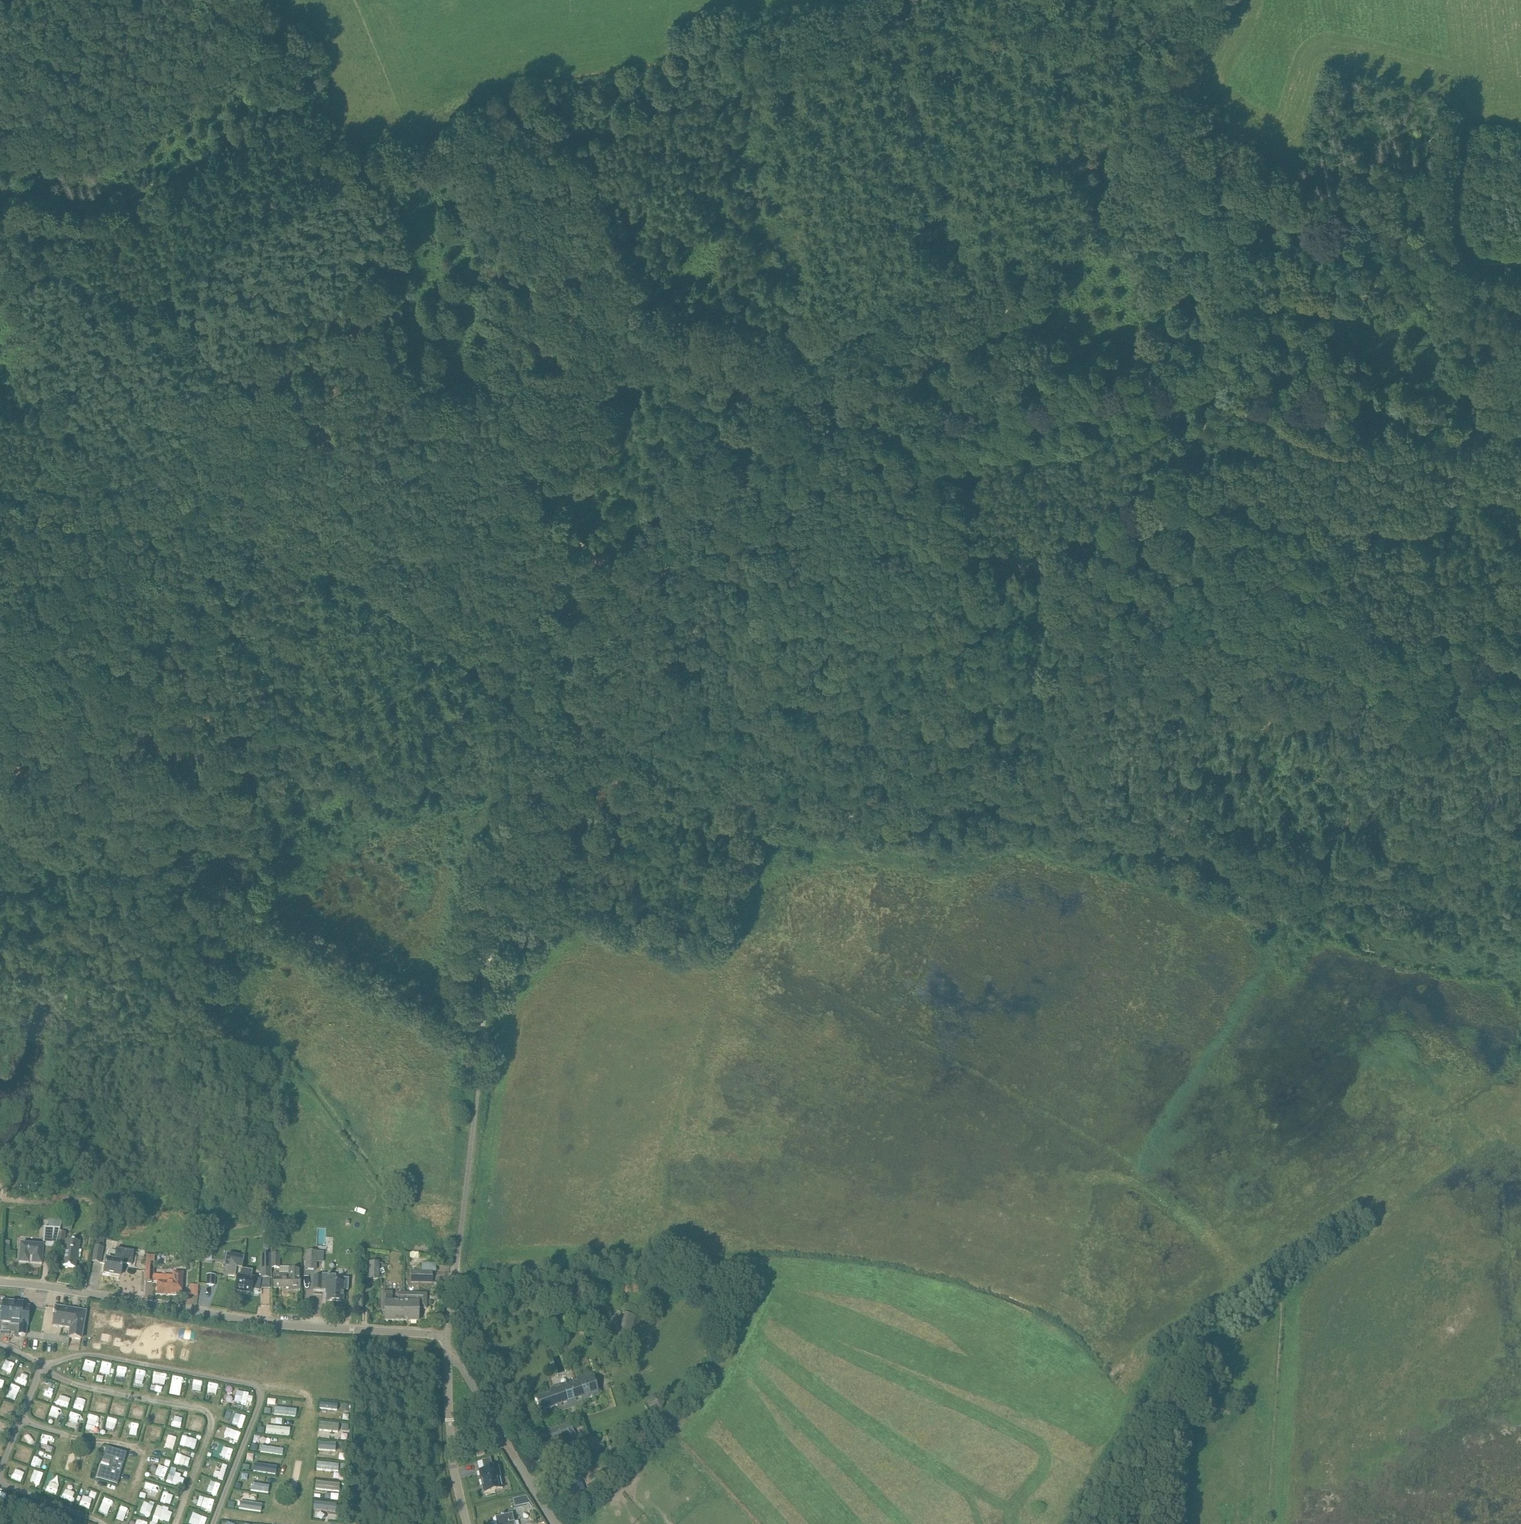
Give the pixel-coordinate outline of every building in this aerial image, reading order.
[(65,1217),(63,1230),(71,1231),(74,1219),(65,1217)] [(58,1237),(59,1232),(60,1229),(44,1228),(43,1245),(21,1244),(20,1256),(20,1263),(42,1264),(43,1247),(54,1248),(58,1237)] [(75,1268),(80,1242),(65,1239),(66,1233),(59,1232),(58,1237),(54,1248),(56,1248),(65,1250),(63,1266),(75,1268)] [(100,1263),(105,1239),(97,1237),(93,1261),(100,1263)] [(271,1254),(271,1268),(280,1268),(280,1254),(279,1253),(279,1247),(271,1247),(272,1254),(271,1254)] [(132,1265),(134,1252),(116,1248),(115,1258),(107,1257),(104,1273),(121,1276),(123,1263),(132,1265)] [(307,1252),(306,1269),(316,1270),(317,1253),(307,1252)] [(271,1268),(271,1254),(261,1254),(261,1278),(262,1278),(262,1288),(270,1288),(270,1278),(271,1278),(271,1268)] [(244,1261),(244,1258),(227,1255),(224,1268),(228,1268),(227,1277),(238,1278),(238,1277),(239,1276),(241,1276),(242,1271),(243,1270),(244,1261)] [(370,1262),(370,1279),(379,1279),(379,1262),(370,1262)] [(154,1269),(155,1269),(155,1265),(146,1265),(145,1282),(154,1282),(154,1281),(154,1269)] [(155,1274),(155,1269),(154,1269),(154,1281),(157,1282),(157,1294),(182,1295),(182,1285),(183,1285),(184,1273),(173,1272),(173,1275),(155,1274)] [(299,1288),(299,1269),(288,1269),(288,1273),(274,1273),(274,1276),(274,1288),(299,1288)] [(251,1293),(254,1279),(251,1278),(252,1272),(249,1271),(243,1270),(242,1271),(241,1276),(239,1276),(238,1277),(238,1278),(236,1290),(251,1293)] [(432,1271),(421,1271),(411,1271),(411,1282),(432,1283),(432,1271)] [(336,1276),(322,1274),(322,1277),(321,1290),(328,1291),(327,1300),(343,1301),(343,1292),(348,1292),(349,1279),(336,1278),(336,1276)] [(221,1276),(207,1275),(207,1285),(221,1286),(221,1276)] [(196,1295),(196,1285),(187,1284),(187,1295),(196,1295)] [(404,1292),(399,1292),(398,1292),(398,1301),(393,1301),(393,1292),(383,1291),(382,1308),(385,1308),(385,1321),(404,1321),(404,1292)] [(427,1309),(427,1293),(404,1292),(404,1321),(418,1321),(418,1309),(427,1309)] [(1,1331),(3,1331),(10,1331),(9,1337),(12,1337),(12,1335),(26,1336),(27,1325),(28,1325),(30,1307),(23,1306),(23,1303),(4,1301),(1,1331)] [(86,1312),(56,1307),(53,1325),(71,1328),(69,1337),(81,1339),(86,1312)] [(727,1314),(717,1309),(710,1322),(720,1327),(727,1314)] [(486,1320),(486,1310),(473,1310),(473,1320),(486,1320)] [(625,1313),(615,1348),(625,1351),(635,1316),(625,1313)] [(92,1372),(94,1362),(84,1359),(81,1369),(92,1372)] [(100,1362),(99,1373),(109,1375),(111,1364),(100,1362)] [(10,1377),(13,1368),(3,1365),(1,1375),(10,1377)] [(138,1370),(136,1378),(146,1380),(148,1373),(138,1370)] [(150,1383),(164,1386),(166,1374),(153,1372),(150,1383)] [(554,1392),(534,1399),(539,1413),(559,1406),(560,1409),(599,1396),(592,1376),(553,1389),(554,1392)] [(170,1386),(180,1388),(182,1378),(172,1377),(170,1386)] [(192,1380),(190,1390),(200,1392),(202,1382),(192,1380)] [(207,1385),(206,1394),(217,1395),(218,1387),(207,1385)] [(49,1402),(52,1391),(42,1389),(39,1400),(49,1402)] [(247,1405),(250,1394),(235,1390),(232,1401),(247,1405)] [(76,1407),(86,1408),(87,1398),(77,1397),(76,1407)] [(113,1414),(123,1416),(125,1407),(115,1405),(113,1414)] [(131,1417),(141,1419),(144,1409),(134,1406),(131,1417)] [(295,1417),(295,1409),(273,1407),(273,1414),(295,1417)] [(32,1416),(43,1420),(46,1411),(35,1408),(32,1416)] [(52,1408),(50,1416),(59,1419),(62,1410),(52,1408)] [(64,1426),(75,1429),(79,1414),(68,1411),(64,1426)] [(158,1423),(160,1413),(149,1411),(148,1421),(158,1423)] [(240,1427),(243,1417),(233,1413),(230,1423),(240,1427)] [(88,1414),(85,1425),(96,1428),(98,1417),(88,1414)] [(125,1420),(122,1429),(130,1432),(133,1423),(125,1420)] [(190,1420),(188,1430),(199,1433),(202,1423),(190,1420)] [(578,1442),(570,1423),(538,1436),(542,1446),(565,1437),(569,1446),(578,1442)] [(22,1434),(34,1438),(37,1431),(24,1427),(22,1434)] [(236,1442),(239,1432),(223,1427),(220,1438),(236,1442)] [(289,1435),(290,1429),(265,1427),(265,1433),(289,1435)] [(163,1443),(174,1446),(179,1431),(168,1428),(163,1443)] [(282,1449),(282,1448),(275,1447),(275,1442),(262,1440),(261,1445),(282,1449)] [(229,1460),(233,1450),(222,1446),(218,1456),(229,1460)] [(118,1485),(127,1453),(126,1453),(125,1456),(106,1450),(98,1476),(118,1482),(117,1485),(118,1485)] [(244,1460),(251,1461),(253,1455),(246,1453),(244,1460)] [(44,1469),(46,1458),(34,1456),(33,1467),(44,1469)] [(481,1471),(487,1493),(503,1489),(497,1467),(493,1468),(491,1459),(484,1460),(486,1470),(481,1471)] [(319,1462),(319,1470),(338,1470),(338,1463),(319,1462)] [(218,1472),(214,1471),(212,1476),(222,1480),(228,1466),(221,1464),(218,1472)] [(252,1464),(251,1472),(274,1473),(274,1465),(252,1464)] [(9,1477),(20,1481),(23,1472),(13,1468),(9,1477)] [(170,1472),(166,1481),(174,1484),(178,1475),(170,1472)] [(216,1496),(220,1484),(209,1480),(205,1492),(216,1496)] [(48,1481),(46,1492),(56,1494),(58,1483),(48,1481)] [(319,1482),(319,1490),(338,1490),(338,1482),(319,1482)] [(268,1493),(269,1486),(250,1483),(249,1490),(268,1493)] [(61,1497),(70,1501),(76,1488),(67,1484),(61,1497)] [(149,1486),(146,1496),(157,1499),(160,1489),(149,1486)] [(164,1488),(161,1497),(170,1501),(174,1492),(164,1488)] [(88,1509),(92,1499),(82,1495),(78,1505),(88,1509)] [(513,1499),(515,1507),(529,1504),(532,1508),(534,1507),(527,1497),(513,1499)] [(204,1508),(211,1511),(215,1500),(208,1498),(204,1508)] [(237,1510),(261,1511),(261,1504),(253,1504),(254,1502),(237,1501),(237,1510)] [(312,1501),(311,1509),(331,1511),(331,1503),(312,1501)] [(101,1502),(99,1511),(112,1515),(115,1506),(101,1502)] [(119,1504),(114,1515),(124,1519),(129,1508),(119,1504)] [(147,1519),(151,1510),(140,1505),(136,1513),(147,1519)] [(168,1522),(170,1510),(155,1507),(152,1518),(168,1522)] [(187,1523),(190,1523),(204,1523),(206,1519),(191,1513),(187,1523)] [(495,1517),(496,1523),(515,1523),(512,1514),(495,1517)]
